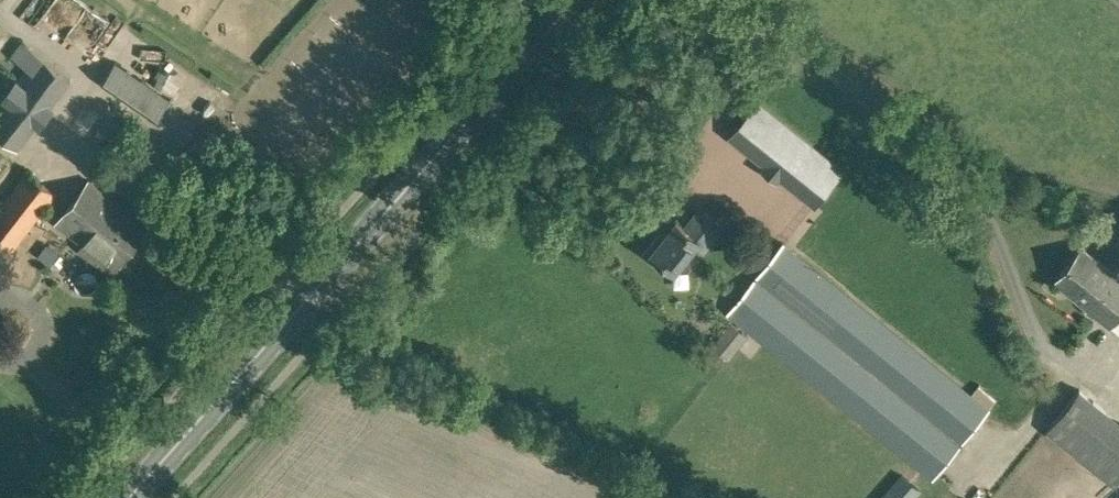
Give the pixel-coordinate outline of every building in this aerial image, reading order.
[(134,63),(183,91),(196,70),(147,41),(134,63)] [(22,42),(11,56),(26,68),(0,102),(0,136),(17,149),(70,79),(22,42)] [(179,96),(116,69),(109,86),(172,112),(179,96)] [(89,144),(110,112),(90,98),(68,129),(89,144)] [(782,121),(754,155),(778,175),(806,141),(782,121)] [(27,171),(0,206),(0,239),(12,249),(55,193),(27,171)] [(89,181),(56,223),(90,250),(97,241),(121,260),(145,231),(120,212),(112,205),(115,201),(89,181)] [(659,268),(663,263),(674,272),(696,244),(704,250),(723,226),(700,208),(684,227),(676,221),(662,239),(658,235),(643,254),(659,268)] [(978,385),(970,394),(783,243),(728,311),(933,477),(996,400),(978,385)] [(1118,312),(1118,277),(1081,246),(1054,280),(1055,282),(1059,277),(1074,289),(1070,294),(1109,325),(1118,312)] [(745,334),(729,321),(710,345),(726,358),(745,334)] [(1045,429),(1114,485),(1118,479),(1118,421),(1079,388),(1045,429)] [(921,491),(901,473),(879,497),(915,497),(921,491)]
